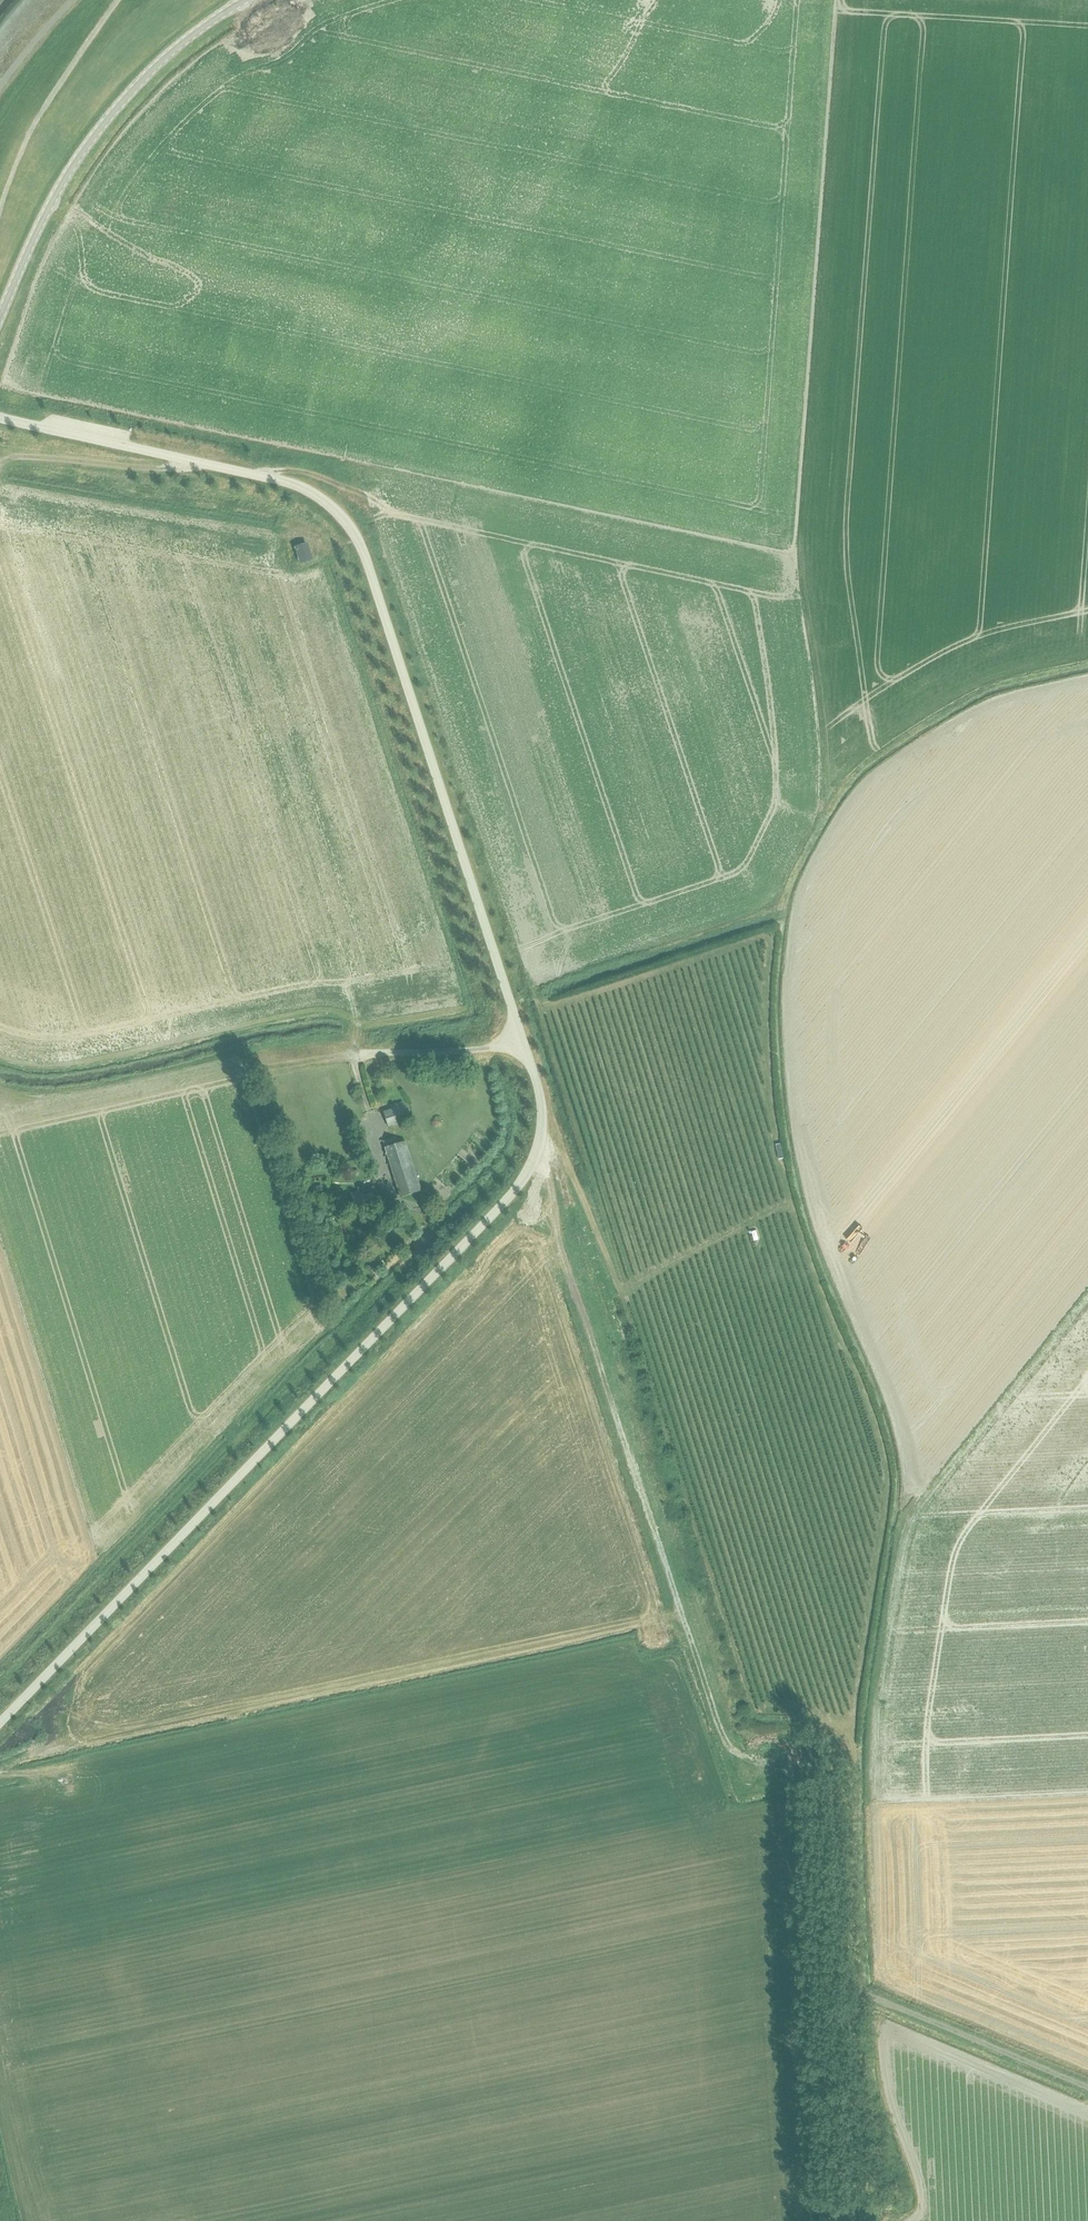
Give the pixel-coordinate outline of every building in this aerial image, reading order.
[(296,548),(300,563),(312,559),(307,544),(296,548)] [(383,1112),(388,1126),(409,1120),(405,1105),(383,1112)] [(383,1141),(400,1196),(421,1190),(405,1142),(398,1144),(395,1137),(383,1141)] [(304,1190),(306,1197),(322,1194),(321,1187),(304,1190)] [(755,1227),(748,1228),(750,1240),(757,1238),(755,1227)] [(126,2213),(127,2220),(146,2220),(144,2210),(126,2213)]
